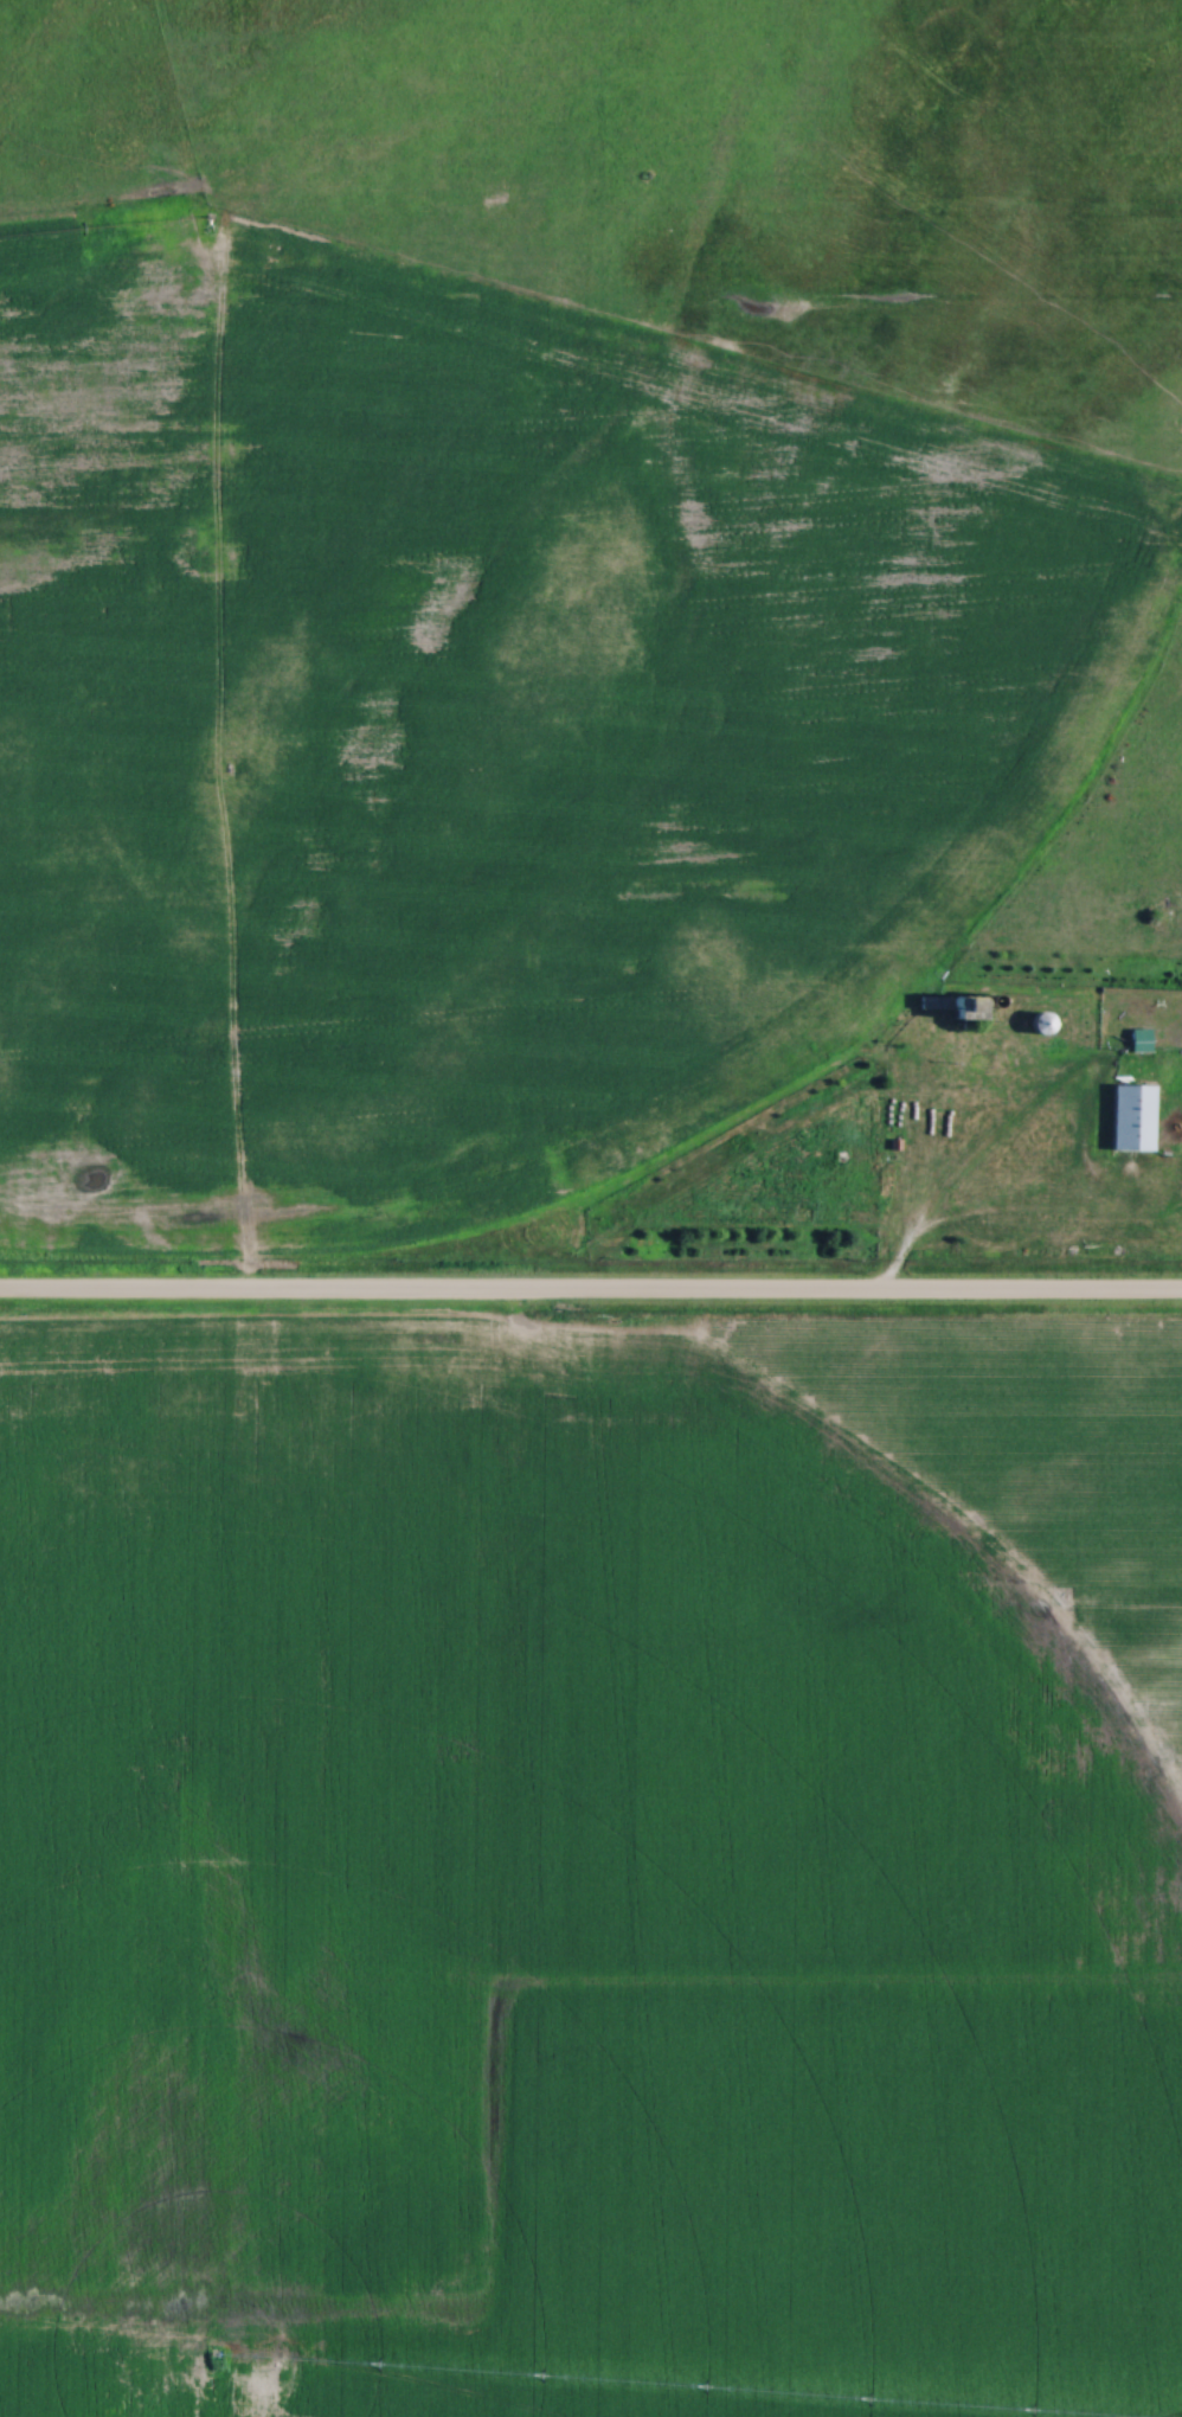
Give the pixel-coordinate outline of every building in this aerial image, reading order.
[(966,1008),(966,996),(920,996),(920,1008),(966,1008)] [(1028,1033),(1041,1031),(1039,1015),(1026,1016),(1028,1033)] [(1148,1150),(1148,1084),(1105,1084),(1105,1150),(1148,1150)]
